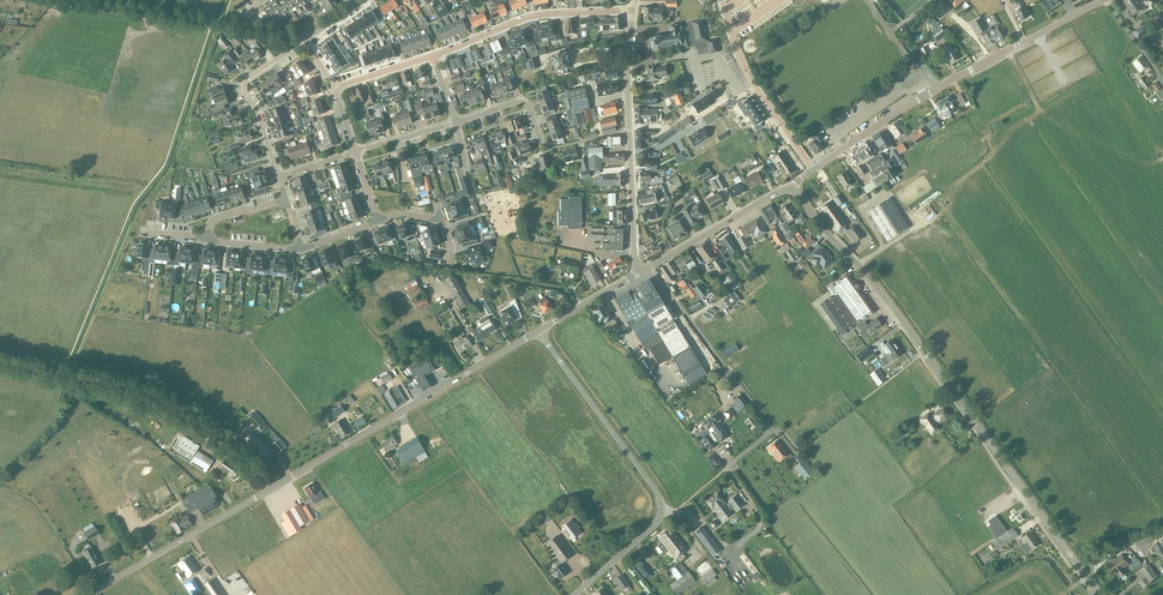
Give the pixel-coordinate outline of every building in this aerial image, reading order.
[(277,3),(279,7),(282,10),(283,12),(284,14),(285,13),(287,12),(289,11),(290,13),(291,14),(294,12),(292,11),(291,9),(291,10),(288,6),(286,3),(284,0),(282,0),(280,1),(277,3)] [(286,3),(288,6),(291,10),(291,9),(293,8),(295,7),(297,10),(300,8),(298,5),(297,6),(294,2),(293,0),(284,0),(286,3)] [(317,2),(318,4),(321,2),(323,5),(320,7),(321,9),(334,0),(321,0),(317,2)] [(335,0),(334,0),(321,9),(322,10),(325,8),(328,11),(324,13),(326,16),(329,13),(339,6),(335,0)] [(386,4),(391,11),(398,7),(394,0),(393,0),(386,4)] [(413,0),(402,0),(404,3),(407,6),(409,4),(416,14),(420,11),(419,10),(421,9),(418,5),(417,6),(416,5),(415,6),(412,3),(414,2),(413,0)] [(425,6),(423,4),(419,6),(415,0),(416,0),(413,0),(414,2),(412,3),(415,6),(416,5),(417,6),(418,5),(421,9),(419,10),(420,11),(422,10),(421,9),(425,6)] [(494,3),(494,4),(500,16),(507,13),(501,0),(499,0),(494,3)] [(508,0),(509,3),(511,7),(512,11),(516,9),(519,8),(516,1),(516,0),(508,0)] [(955,8),(964,0),(950,0),(949,1),(955,8)] [(1019,10),(1016,12),(1021,21),(1028,17),(1026,12),(1027,11),(1025,7),(1024,8),(1020,0),(1009,0),(1012,5),(1016,2),(1017,5),(1019,10)] [(1059,0),(1043,0),(1049,9),(1060,2),(1059,0)] [(1133,16),(1143,9),(1137,0),(1128,0),(1124,3),(1133,16)] [(273,3),(270,6),(272,9),(274,12),(277,16),(279,14),(281,13),(283,16),(285,18),(287,17),(285,13),(284,14),(283,12),(282,10),(279,7),(277,3),(276,1),(273,3)] [(386,4),(379,9),(384,16),(388,14),(391,18),(393,17),(392,16),(394,15),(391,11),(386,4)] [(493,10),(489,11),(493,20),(500,16),(494,4),(491,5),(493,10)] [(935,13),(939,19),(950,11),(946,5),(935,13)] [(263,17),(260,19),(263,20),(267,20),(268,19),(269,18),(270,20),(273,19),(275,17),(277,19),(278,20),(280,19),(279,17),(277,16),(274,12),(272,9),(270,6),(266,8),(263,10),(265,13),(267,15),(263,17)] [(435,10),(440,18),(449,12),(444,6),(445,7),(441,10),(440,8),(436,11),(435,10)] [(643,9),(644,22),(663,22),(663,8),(643,9)] [(366,15),(373,25),(372,25),(374,27),(383,21),(379,15),(376,17),(371,11),(366,15)] [(456,23),(460,34),(467,31),(463,20),(457,22),(455,17),(455,18),(453,13),(451,14),(455,23),(456,23)] [(1159,13),(1150,19),(1154,25),(1162,20),(1159,13)] [(366,14),(360,18),(360,19),(361,18),(367,29),(372,25),(373,25),(366,15),(366,14)] [(472,16),(473,18),(469,20),(473,28),(480,25),(476,17),(477,17),(476,14),(472,16)] [(483,14),(477,17),(476,17),(480,25),(487,22),(483,14)] [(995,24),(999,22),(995,14),(990,17),(991,20),(992,19),(995,24)] [(604,19),(602,19),(603,26),(606,25),(606,24),(611,23),(611,24),(622,23),(621,18),(608,19),(608,16),(604,17),(604,19)] [(456,23),(455,23),(451,25),(448,17),(445,18),(448,26),(449,25),(453,36),(460,34),(456,23)] [(360,19),(355,22),(362,32),(367,29),(361,18),(360,19)] [(594,19),(579,21),(580,28),(581,32),(584,31),(584,28),(595,27),(594,23),(594,19)] [(982,37),(988,47),(1001,39),(996,30),(992,32),(990,28),(986,30),(980,19),(971,24),(977,35),(980,33),(982,37)] [(448,26),(444,27),(441,20),(439,21),(442,28),(447,39),(453,36),(449,25),(448,26)] [(683,54),(682,50),(689,48),(691,48),(692,50),(695,50),(695,47),(697,47),(698,55),(709,53),(709,54),(719,53),(717,40),(707,42),(703,20),(692,22),(692,23),(688,23),(688,28),(686,28),(686,29),(685,29),(684,27),(678,28),(678,25),(677,25),(669,27),(670,35),(650,39),(652,52),(673,48),(674,56),(683,54)] [(566,35),(577,33),(575,21),(565,22),(566,28),(565,28),(566,35)] [(355,22),(350,26),(357,36),(356,36),(358,38),(363,34),(362,32),(355,22)] [(549,23),(544,24),(547,38),(554,36),(556,41),(560,40),(558,30),(553,31),(552,24),(549,24),(549,23)] [(606,25),(603,26),(603,32),(622,30),(622,23),(611,24),(611,23),(606,24),(606,25)] [(544,24),(540,25),(540,26),(537,27),(538,32),(537,33),(534,34),(536,44),(541,43),(540,39),(547,38),(544,24)] [(1138,40),(1150,32),(1146,25),(1134,32),(1138,40)] [(344,29),(351,40),(351,39),(356,36),(357,36),(350,26),(344,29)] [(442,28),(437,30),(435,26),(433,27),(435,32),(435,31),(440,42),(447,39),(442,28)] [(937,43),(946,35),(941,28),(937,32),(932,36),(937,43)] [(414,33),(412,34),(417,50),(424,48),(419,32),(418,32),(418,30),(414,31),(415,34),(418,33),(420,37),(415,38),(414,33)] [(421,31),(419,32),(424,48),(431,45),(429,40),(427,34),(422,36),(421,31)] [(520,33),(520,32),(516,33),(521,46),(525,45),(527,49),(534,46),(530,35),(527,37),(525,36),(523,31),(520,33)] [(407,36),(405,36),(410,52),(417,50),(412,34),(411,34),(411,33),(408,34),(409,38),(412,37),(413,39),(408,40),(407,36)] [(516,33),(512,35),(512,36),(509,38),(512,44),(508,46),(512,55),(516,53),(515,49),(521,46),(516,33)] [(397,39),(393,41),(397,49),(401,48),(403,55),(410,52),(405,36),(404,36),(406,41),(401,43),(400,38),(397,39)] [(563,42),(564,48),(582,44),(582,38),(577,38),(578,40),(563,42)] [(328,43),(321,48),(322,48),(325,54),(338,45),(334,39),(328,43)] [(252,50),(249,52),(252,57),(255,62),(259,60),(262,58),(259,53),(264,49),(263,48),(258,41),(254,44),(250,47),(252,50)] [(501,56),(504,55),(498,41),(489,45),(493,54),(495,57),(500,55),(501,56)] [(338,45),(325,54),(329,59),(342,51),(339,47),(341,46),(340,44),(338,45)] [(942,48),(951,64),(958,59),(949,44),(942,48)] [(391,45),(384,47),(389,59),(394,57),(394,58),(395,57),(391,45)] [(486,51),(482,52),(487,62),(491,60),(489,56),(493,54),(489,45),(484,47),(486,51)] [(384,47),(378,49),(379,51),(383,61),(389,59),(384,47)] [(237,48),(233,51),(239,59),(243,65),(246,62),(249,67),(255,62),(252,57),(249,52),(243,56),(237,48)] [(223,55),(226,59),(219,64),(226,75),(234,70),(231,67),(238,62),(230,50),(223,55)] [(487,62),(482,52),(479,54),(477,50),(472,52),(476,61),(481,59),(483,64),(487,62)] [(342,51),(329,59),(333,65),(346,57),(345,56),(342,51)] [(379,51),(374,53),(377,63),(383,61),(379,51)] [(367,52),(361,54),(365,67),(371,65),(368,54),(367,52)] [(476,61),(472,52),(466,55),(468,59),(465,60),(469,70),(473,68),(471,64),(476,61)] [(368,54),(371,65),(377,63),(374,53),(368,54)] [(346,57),(333,65),(337,71),(338,70),(343,67),(345,70),(351,66),(352,67),(356,64),(349,54),(345,56),(346,57)] [(550,63),(553,63),(553,65),(555,65),(556,71),(568,68),(567,63),(566,54),(560,55),(556,55),(556,56),(551,57),(552,58),(549,58),(550,63)] [(460,57),(454,59),(458,69),(463,67),(465,72),(469,70),(465,60),(461,61),(460,57)] [(1143,73),(1151,66),(1144,57),(1135,64),(1143,73)] [(539,68),(536,58),(528,60),(529,62),(523,64),(525,70),(530,69),(531,70),(539,68)] [(458,69),(454,59),(449,61),(450,65),(447,66),(450,76),(454,75),(452,71),(458,69)] [(296,73),(305,67),(301,61),(292,67),(296,73)] [(501,70),(499,70),(500,73),(507,71),(507,69),(511,68),(510,65),(506,66),(500,68),(501,70)] [(309,73),(305,67),(296,73),(300,79),(309,73)] [(655,84),(655,81),(659,80),(659,78),(668,77),(666,67),(657,69),(657,68),(647,70),(649,82),(650,85),(655,84)] [(428,76),(427,76),(424,68),(415,70),(418,79),(424,77),(425,81),(429,80),(428,76)] [(618,77),(617,69),(604,71),(605,79),(612,78),(612,79),(616,78),(616,77),(618,77)] [(592,72),(592,73),(594,79),(602,77),(599,70),(592,72)] [(285,80),(288,78),(292,75),(291,74),(287,73),(286,74),(284,72),(281,74),(282,75),(281,75),(285,80)] [(411,81),(410,81),(407,73),(400,75),(403,84),(407,82),(408,87),(412,86),(411,81)] [(285,80),(281,75),(278,77),(276,74),(271,78),(279,91),(284,88),(281,84),(282,83),(287,90),(288,91),(291,91),(292,90),(290,87),(285,80)] [(1154,74),(1148,75),(1152,86),(1157,84),(1154,74)] [(462,81),(460,75),(451,78),(453,84),(462,81)] [(399,86),(398,86),(395,76),(385,80),(387,89),(392,88),(393,91),(388,93),(387,90),(380,92),(381,92),(377,93),(379,101),(382,100),(382,101),(383,101),(383,100),(400,95),(400,97),(404,95),(402,88),(400,89),(399,86)] [(1151,86),(1144,76),(1138,81),(1145,91),(1151,86)] [(503,83),(507,93),(513,91),(509,77),(502,79),(503,83)] [(271,78),(265,82),(271,91),(274,95),(279,91),(271,78)] [(288,78),(285,80),(290,87),(300,82),(299,78),(291,82),(288,78)] [(306,91),(316,87),(313,81),(303,84),(306,91)] [(271,91),(265,82),(259,86),(262,91),(264,93),(265,95),(271,91)] [(300,82),(290,87),(292,90),(302,85),(300,82)] [(464,88),(462,82),(456,84),(458,92),(464,90),(464,91),(465,90),(465,88),(464,88)] [(499,82),(497,83),(501,95),(507,93),(503,83),(500,84),(499,82)] [(501,95),(497,83),(494,84),(495,86),(491,87),(494,97),(501,95)] [(611,94),(618,93),(618,91),(619,91),(618,87),(617,87),(616,83),(607,85),(607,83),(597,85),(598,97),(609,95),(612,94),(611,94)] [(318,94),(316,87),(306,91),(308,97),(318,94)] [(214,101),(225,97),(226,97),(224,89),(215,92),(214,88),(208,90),(210,98),(213,97),(214,101)] [(353,92),(358,104),(367,100),(362,88),(353,92)] [(478,88),(473,90),(477,103),(484,101),(481,91),(479,92),(478,88)] [(589,107),(585,88),(569,91),(573,111),(589,107)] [(432,89),(425,92),(426,95),(427,98),(434,96),(432,89)] [(477,103),(473,90),(466,92),(467,95),(467,96),(471,106),(477,103)] [(708,94),(705,96),(710,104),(719,98),(715,91),(713,93),(712,91),(708,93),(708,94)] [(539,101),(551,97),(550,95),(548,95),(547,92),(537,95),(539,101)] [(680,92),(672,96),(677,106),(685,103),(680,92)] [(967,100),(962,93),(958,95),(963,103),(967,100)] [(376,103),(372,94),(367,96),(371,105),(376,103)] [(461,95),(461,98),(460,98),(464,108),(471,106),(467,96),(464,96),(464,94),(461,95)] [(701,100),(692,105),(698,114),(711,106),(710,104),(705,96),(703,94),(699,97),(701,100)] [(643,96),(644,106),(657,104),(656,95),(643,96)] [(756,102),(752,96),(745,102),(740,105),(744,111),(756,102)] [(225,97),(214,101),(215,104),(209,106),(212,114),(220,111),(219,107),(227,104),(225,97)] [(275,97),(266,104),(269,107),(279,103),(275,97)] [(552,100),(551,97),(539,101),(541,108),(551,104),(550,101),(552,100)] [(949,97),(943,100),(952,114),(956,112),(955,110),(956,109),(952,103),(949,97)] [(312,110),(322,107),(320,100),(310,103),(312,110)] [(409,114),(416,112),(413,100),(406,102),(408,111),(409,114)] [(952,114),(943,100),(936,105),(939,111),(943,117),(944,116),(945,118),(952,114)] [(604,115),(617,111),(616,107),(618,107),(617,101),(608,103),(608,104),(602,106),(603,111),(601,112),(602,115),(604,115)] [(421,102),(414,104),(415,106),(415,108),(417,116),(418,116),(418,118),(424,116),(426,120),(433,118),(431,113),(430,107),(427,108),(426,104),(422,105),(421,102)] [(760,108),(756,102),(744,111),(748,117),(760,108)] [(433,106),(430,107),(431,113),(433,118),(436,117),(440,116),(438,108),(437,105),(436,103),(433,104),(433,106)] [(552,108),(551,104),(541,108),(543,114),(550,111),(551,115),(556,113),(555,110),(556,110),(555,107),(552,108)] [(322,107),(312,110),(314,117),(324,114),(322,107)] [(589,107),(573,111),(577,127),(582,125),(597,121),(596,115),(591,116),(589,107)] [(226,110),(228,116),(227,116),(230,124),(241,121),(239,112),(234,114),(234,112),(233,108),(226,110)] [(273,118),(284,115),(282,108),(271,111),(273,118)] [(764,114),(760,108),(748,117),(752,122),(764,114)] [(656,110),(647,110),(647,109),(634,110),(635,125),(643,124),(643,123),(657,122),(659,122),(662,120),(661,109),(656,110)] [(402,115),(405,126),(412,124),(409,114),(408,111),(401,113),(402,115)] [(715,111),(703,119),(707,125),(719,117),(715,111)] [(376,118),(377,121),(373,122),(377,134),(384,132),(382,125),(387,123),(384,113),(380,114),(380,117),(376,118)] [(405,126),(402,115),(399,116),(399,114),(395,115),(395,117),(392,118),(394,125),(397,124),(398,128),(405,126)] [(768,119),(764,114),(752,122),(755,128),(761,124),(768,119)] [(284,115),(273,118),(275,125),(286,122),(289,121),(288,117),(285,118),(284,115)] [(551,117),(546,119),(547,121),(547,123),(546,123),(547,126),(549,129),(559,126),(563,124),(562,121),(560,118),(558,119),(556,119),(556,118),(555,116),(551,117)] [(616,131),(615,126),(616,126),(614,117),(600,121),(602,130),(603,134),(616,131)] [(319,122),(320,127),(316,128),(317,130),(332,125),(330,118),(319,122)] [(516,131),(523,128),(520,119),(513,121),(516,131)] [(941,128),(935,119),(926,124),(932,133),(941,128)] [(516,131),(513,121),(506,124),(509,133),(516,131)] [(288,129),(286,122),(275,125),(278,132),(288,129)] [(377,134),(373,122),(366,124),(369,136),(377,134)] [(902,127),(898,122),(888,128),(896,139),(902,136),(903,138),(908,136),(902,127)] [(332,125),(317,130),(318,132),(322,131),(323,135),(334,132),(332,125)] [(559,126),(549,129),(551,135),(563,131),(562,129),(560,129),(559,126)] [(291,135),(288,129),(278,132),(280,139),(291,135)] [(661,143),(675,135),(671,129),(660,136),(660,135),(657,137),(661,143)] [(694,134),(689,138),(694,147),(708,138),(703,129),(698,132),(697,133),(695,134),(694,134)] [(917,136),(913,138),(915,141),(917,144),(922,141),(926,138),(928,137),(925,133),(922,129),(919,131),(920,133),(917,136)] [(238,135),(241,143),(253,140),(250,131),(238,135)] [(563,131),(551,135),(553,142),(563,138),(562,135),(564,134),(563,131)] [(649,138),(645,138),(645,131),(635,131),(635,150),(645,149),(645,144),(649,144),(649,138)] [(323,135),(324,139),(316,142),(317,144),(336,138),(334,132),(323,135)] [(502,132),(495,134),(499,146),(500,146),(506,143),(505,141),(502,132)] [(763,146),(769,143),(765,132),(759,135),(763,146)] [(892,145),(883,132),(873,138),(882,151),(887,148),(888,149),(892,146),(891,145),(892,145)] [(815,154),(816,155),(824,149),(820,142),(823,140),(819,133),(812,138),(814,141),(809,144),(813,150),(813,151),(814,153),(815,154)] [(499,146),(495,134),(488,136),(491,145),(492,145),(493,148),(492,148),(494,153),(501,150),(500,146),(499,146)] [(608,147),(611,147),(622,147),(621,136),(610,136),(610,137),(607,137),(608,147)] [(301,145),(304,156),(311,154),(307,143),(306,138),(303,139),(305,143),(301,145)] [(336,138),(317,144),(318,147),(322,146),(322,145),(326,144),(327,148),(338,144),(336,138)] [(494,165),(489,150),(487,151),(486,147),(483,138),(476,140),(481,157),(487,155),(490,166),(494,165)] [(481,157),(476,140),(469,143),(472,152),(471,152),(474,159),(481,157)] [(520,142),(514,144),(510,145),(512,150),(515,149),(516,151),(520,150),(522,155),(531,152),(528,143),(522,145),(521,142),(521,141),(520,142)] [(290,143),(292,148),(287,149),(291,160),(298,158),(293,142),(292,142),(290,143)] [(304,156),(301,145),(296,146),(295,142),(293,142),(298,158),(304,156)] [(230,153),(241,149),(239,143),(228,147),(230,153)] [(588,148),(588,144),(586,144),(586,152),(588,152),(589,158),(588,158),(589,169),(589,171),(601,169),(601,163),(606,162),(611,162),(611,163),(614,163),(614,161),(624,161),(624,154),(606,155),(606,157),(603,157),(602,148),(597,148),(588,148)] [(903,145),(897,149),(900,154),(906,151),(903,145)] [(784,151),(792,162),(799,157),(792,146),(784,151)] [(848,156),(855,167),(871,157),(864,146),(848,156)] [(242,160),(247,158),(248,162),(259,158),(256,150),(252,151),(251,147),(239,151),(242,160)] [(451,148),(442,151),(444,160),(445,160),(446,164),(450,163),(449,159),(454,157),(451,148)] [(490,149),(489,150),(494,165),(495,164),(497,172),(503,170),(498,155),(493,157),(490,149)] [(565,163),(578,159),(575,149),(562,153),(565,163)] [(894,151),(892,152),(894,156),(897,159),(899,158),(901,157),(898,153),(896,150),(894,151)] [(444,160),(442,151),(433,154),(434,158),(433,158),(434,161),(432,161),(434,168),(442,165),(441,161),(444,160)] [(783,151),(777,154),(783,164),(782,165),(783,166),(782,167),(783,169),(788,176),(796,171),(783,151)] [(759,159),(756,153),(749,157),(752,163),(759,159)] [(897,176),(892,168),(887,161),(883,155),(882,153),(878,156),(879,157),(868,164),(872,171),(869,173),(874,180),(863,187),(867,194),(878,187),(878,188),(897,176)] [(777,154),(771,158),(779,171),(777,172),(780,176),(782,175),(784,178),(788,176),(782,167),(783,166),(782,165),(783,164),(777,154)] [(537,158),(540,170),(551,167),(547,155),(537,158)] [(426,156),(417,158),(419,168),(420,167),(424,166),(425,171),(433,169),(431,161),(428,162),(426,156)] [(409,166),(407,167),(408,171),(410,170),(411,170),(416,188),(424,186),(422,178),(423,178),(420,167),(419,168),(417,158),(408,161),(409,166)] [(589,171),(589,169),(587,158),(578,160),(581,172),(589,171)] [(647,159),(640,160),(640,163),(640,166),(643,166),(649,166),(649,167),(649,169),(653,168),(657,168),(657,167),(656,165),(655,165),(654,165),(654,162),(654,159),(647,159)] [(393,173),(394,175),(398,174),(396,167),(391,169),(389,161),(384,163),(384,162),(381,163),(384,175),(393,173)] [(475,162),(478,174),(486,172),(485,166),(484,167),(483,161),(475,162)] [(768,166),(773,173),(776,171),(772,164),(769,166),(766,161),(762,164),(765,168),(768,166)] [(229,164),(219,167),(220,169),(231,172),(231,171),(232,170),(240,168),(238,163),(229,166),(229,164)] [(384,175),(381,163),(377,164),(377,165),(372,166),(375,178),(384,175)] [(336,175),(347,171),(345,164),(334,168),(336,175)] [(861,164),(856,168),(861,177),(867,173),(861,164)] [(252,179),(254,183),(268,179),(267,177),(268,176),(267,173),(266,173),(265,172),(265,171),(265,172),(257,174),(255,169),(245,173),(246,178),(248,177),(249,180),(252,179)] [(319,171),(312,173),(314,181),(321,179),(319,171)] [(347,171),(336,175),(338,181),(349,177),(347,171)] [(450,179),(459,178),(458,171),(449,171),(450,179)] [(589,171),(580,173),(581,180),(590,178),(589,171)] [(701,176),(705,183),(714,178),(710,171),(701,176)] [(650,172),(650,173),(645,173),(645,174),(640,174),(641,182),(651,181),(655,181),(655,177),(656,177),(656,172),(650,172)] [(845,172),(837,177),(844,189),(852,184),(845,172)] [(744,186),(747,185),(749,189),(762,182),(757,173),(745,180),(742,174),(739,176),(744,186)] [(615,189),(615,186),(617,185),(617,186),(624,186),(624,174),(616,175),(603,176),(597,179),(593,179),(594,185),(598,185),(598,186),(603,186),(611,186),(611,189),(615,189)] [(726,188),(720,177),(719,177),(719,176),(715,178),(716,179),(712,181),(714,186),(713,187),(716,191),(720,188),(721,190),(726,188)] [(305,177),(294,180),(296,187),(307,184),(305,177)] [(352,184),(349,177),(338,181),(341,188),(352,184)] [(423,178),(422,178),(424,186),(425,186),(427,192),(432,190),(428,177),(423,178)] [(268,179),(254,183),(255,188),(252,189),(254,196),(264,193),(263,189),(270,186),(270,185),(270,184),(269,180),(268,180),(268,179)] [(371,183),(373,190),(379,191),(377,184),(375,184),(375,182),(371,183)] [(307,184),(296,187),(299,194),(309,190),(312,189),(310,183),(307,184)] [(468,183),(462,186),(465,196),(472,194),(468,183)] [(727,190),(732,199),(744,192),(739,183),(727,190)] [(352,184),(341,188),(343,194),(339,196),(341,199),(347,197),(346,193),(354,191),(352,184)] [(241,187),(234,190),(238,201),(245,198),(244,195),(247,194),(245,186),(241,187)] [(213,192),(210,193),(212,200),(216,199),(218,207),(225,205),(221,194),(220,189),(213,191),(213,192)] [(234,190),(228,192),(231,203),(238,201),(234,190)] [(309,190),(299,194),(301,200),(306,198),(312,197),(309,190)] [(637,192),(640,205),(654,202),(654,203),(660,202),(658,193),(652,194),(651,191),(647,192),(647,190),(637,192)] [(228,192),(221,194),(225,205),(231,203),(228,192)] [(206,197),(200,199),(204,212),(211,210),(208,202),(211,201),(208,193),(205,194),(206,197)] [(709,196),(711,198),(706,201),(712,210),(723,204),(717,194),(715,196),(713,193),(712,193),(709,195),(709,196)] [(561,194),(555,194),(555,203),(551,203),(551,211),(561,211),(561,194)] [(567,203),(567,194),(561,194),(561,211),(571,211),(571,203),(567,203)] [(616,206),(616,194),(608,194),(608,206),(616,206)] [(840,194),(834,199),(839,207),(846,202),(840,194)] [(534,203),(534,208),(533,208),(533,212),(534,212),(534,217),(543,217),(543,205),(547,205),(547,196),(541,196),(541,203),(534,203)] [(306,198),(301,200),(301,202),(302,204),(303,207),(306,206),(310,205),(310,206),(311,208),(312,207),(314,207),(316,206),(318,206),(318,204),(317,202),(316,203),(315,203),(314,203),(313,200),(312,197),(306,198)] [(347,197),(341,199),(342,202),(345,201),(347,208),(358,204),(356,197),(348,200),(347,197)] [(464,204),(462,197),(454,200),(455,203),(447,206),(448,207),(447,208),(448,211),(449,211),(450,213),(462,209),(461,204),(464,204)] [(909,229),(889,198),(868,212),(887,242),(909,229)] [(200,199),(194,201),(195,203),(198,214),(204,212),(200,199)] [(158,201),(157,209),(161,209),(160,217),(168,218),(169,202),(158,201)] [(831,201),(819,210),(827,222),(840,212),(831,201)] [(169,202),(168,218),(168,219),(174,220),(174,219),(175,219),(176,211),(179,211),(180,203),(169,202)] [(932,214),(928,202),(924,204),(928,216),(932,214)] [(195,203),(189,205),(192,216),(198,214),(195,203)] [(360,211),(358,204),(347,208),(349,214),(360,211)] [(690,207),(682,211),(691,227),(699,222),(698,221),(706,216),(699,204),(691,209),(690,207)] [(794,211),(789,204),(779,211),(789,224),(799,217),(795,210),(794,211)] [(184,210),(179,211),(181,216),(185,214),(186,218),(192,216),(189,205),(183,207),(184,210)] [(780,214),(777,215),(771,205),(765,209),(764,209),(760,211),(768,224),(775,219),(777,222),(780,220),(783,225),(785,223),(780,214)] [(308,213),(305,214),(306,215),(306,217),(307,219),(307,221),(309,220),(310,220),(314,218),(318,217),(317,214),(316,210),(318,210),(319,209),(319,207),(318,206),(316,206),(314,207),(312,207),(311,208),(312,210),(312,211),(311,212),(308,213)] [(641,213),(643,222),(657,219),(655,210),(656,210),(655,206),(648,208),(649,211),(641,213)] [(462,209),(450,213),(450,214),(449,215),(450,218),(451,218),(452,220),(459,217),(460,221),(468,218),(466,212),(464,213),(462,209)] [(613,225),(617,225),(626,225),(626,210),(617,210),(617,211),(613,211),(613,225)] [(360,211),(349,214),(352,221),(363,217),(360,211)] [(848,224),(840,212),(827,222),(836,233),(848,224)] [(314,218),(307,221),(309,227),(320,223),(318,217),(314,218)] [(669,225),(669,227),(666,229),(673,241),(678,238),(679,240),(684,237),(682,235),(687,233),(680,221),(678,222),(675,218),(670,220),(672,223),(669,225)] [(745,238),(754,233),(757,239),(767,233),(758,218),(740,229),(745,238)] [(320,223),(309,227),(311,234),(319,231),(320,235),(327,232),(326,229),(323,222),(320,223)] [(406,238),(407,242),(415,239),(412,231),(408,233),(405,223),(400,225),(401,226),(397,228),(400,235),(399,235),(400,239),(401,238),(402,239),(406,238)] [(468,223),(458,225),(459,229),(456,230),(455,230),(455,231),(456,233),(455,233),(456,238),(471,233),(468,223)] [(857,225),(847,232),(855,244),(865,237),(857,225)] [(422,232),(425,241),(437,237),(436,233),(435,229),(429,231),(428,227),(419,226),(421,232),(422,232)] [(381,229),(386,242),(392,239),(393,242),(396,241),(393,231),(390,232),(389,231),(388,228),(385,229),(384,228),(381,229)] [(772,237),(777,245),(779,244),(781,246),(786,243),(777,229),(776,230),(774,228),(771,230),(775,236),(772,237)] [(372,238),(376,246),(386,242),(381,229),(377,231),(377,232),(374,233),(376,237),(372,238)] [(546,236),(546,240),(552,241),(552,238),(561,239),(563,231),(551,229),(549,237),(546,236)] [(795,235),(801,243),(807,239),(800,230),(795,235)] [(569,244),(575,245),(576,242),(573,241),(574,233),(563,231),(561,239),(570,241),(569,244)] [(471,233),(456,238),(458,242),(459,241),(460,244),(459,244),(460,244),(467,242),(468,246),(478,243),(475,236),(472,237),(471,233)] [(794,238),(790,233),(785,236),(789,241),(794,238)] [(737,251),(738,250),(730,238),(731,238),(728,235),(725,237),(726,238),(720,242),(723,246),(720,248),(720,247),(715,250),(723,260),(728,257),(727,256),(728,255),(729,256),(731,255),(731,256),(737,251)] [(365,237),(355,240),(355,241),(360,253),(366,250),(367,254),(370,252),(371,254),(375,253),(372,243),(367,245),(365,237)] [(437,237),(425,241),(421,242),(422,246),(426,245),(427,249),(440,245),(438,241),(439,241),(437,237)] [(745,240),(742,237),(737,240),(744,250),(750,246),(746,240),(745,240)] [(491,239),(482,242),(484,250),(494,248),(491,239)] [(149,244),(139,243),(139,244),(139,249),(136,249),(136,257),(138,257),(138,258),(147,259),(147,258),(149,245),(149,244)] [(341,246),(337,247),(343,262),(348,260),(349,263),(357,259),(354,251),(349,253),(346,244),(345,244),(345,243),(340,245),(341,246)] [(646,251),(647,252),(644,253),(648,262),(663,254),(659,246),(650,250),(650,249),(655,247),(652,243),(644,247),(646,251)] [(697,248),(697,249),(697,250),(705,262),(710,269),(711,270),(715,267),(720,273),(724,277),(731,272),(726,265),(723,267),(715,255),(714,255),(710,250),(705,244),(704,243),(703,243),(697,248)] [(151,261),(150,262),(154,263),(155,259),(163,260),(164,246),(163,246),(163,245),(159,244),(158,245),(156,245),(155,252),(152,252),(151,261)] [(164,246),(163,260),(168,261),(168,264),(174,265),(175,254),(172,254),(173,247),(170,247),(170,245),(166,245),(165,246),(164,246)] [(175,254),(174,265),(175,265),(179,265),(179,262),(186,263),(187,256),(188,248),(186,248),(187,247),(182,247),(182,248),(180,248),(180,253),(179,253),(179,255),(175,254)] [(187,256),(186,263),(189,263),(192,263),(192,265),(193,268),(192,270),(192,273),(195,273),(197,273),(197,271),(198,268),(198,267),(199,257),(197,257),(196,257),(196,255),(195,255),(195,252),(196,249),(194,249),(194,248),(192,248),(190,247),(190,249),(188,248),(187,256)] [(480,247),(462,252),(465,262),(467,262),(467,263),(476,264),(484,262),(480,247)] [(814,255),(824,268),(833,262),(829,257),(830,257),(827,253),(826,254),(823,249),(822,249),(820,247),(813,252),(815,255),(814,255)] [(808,248),(800,254),(804,260),(812,254),(808,248)] [(199,257),(198,267),(203,267),(203,264),(210,265),(212,251),(210,251),(210,250),(209,249),(208,251),(204,250),(204,256),(202,258),(199,257)] [(212,251),(210,265),(218,265),(217,269),(221,269),(222,260),(223,255),(219,254),(219,252),(218,252),(218,250),(214,250),(213,251),(212,251)] [(321,253),(320,253),(322,261),(321,261),(323,266),(324,265),(324,266),(329,265),(330,269),(339,265),(336,257),(331,259),(328,250),(326,251),(326,250),(321,252),(321,253)] [(441,252),(431,250),(430,258),(439,260),(441,252)] [(703,261),(695,250),(691,253),(699,264),(703,261)] [(797,260),(790,250),(786,253),(792,263),(797,260)] [(234,268),(236,252),(231,252),(231,253),(228,253),(227,261),(223,260),(222,270),(230,271),(230,267),(234,268)] [(240,253),(236,252),(234,268),(242,268),(241,270),(245,270),(246,261),(244,261),(243,260),(243,254),(240,254),(240,253)] [(258,270),(259,255),(255,254),(255,255),(252,255),(251,264),(247,263),(246,273),(253,273),(253,270),(258,270)] [(682,258),(690,271),(696,267),(694,264),(688,254),(682,258)] [(264,255),(259,255),(258,270),(265,271),(265,273),(269,274),(270,264),(266,263),(267,257),(264,256),(264,255)] [(282,273),(283,258),(282,258),(282,257),(277,256),(277,258),(275,257),(275,266),(271,265),(270,275),(277,276),(277,272),(282,273)] [(285,258),(283,258),(282,273),(287,273),(286,277),(293,277),(295,266),(290,265),(291,259),(289,259),(290,257),(285,257),(285,258)] [(306,273),(307,273),(312,271),(313,274),(321,271),(318,263),(314,265),(311,257),(310,257),(306,259),(305,257),(302,259),(303,260),(302,260),(302,261),(306,273)] [(619,258),(606,265),(609,270),(613,267),(614,269),(618,266),(618,265),(622,262),(621,262),(621,260),(621,259),(619,259),(619,258)] [(690,271),(682,258),(675,262),(681,271),(682,271),(684,275),(690,271)] [(578,274),(580,263),(564,259),(561,271),(578,274)] [(606,267),(602,260),(597,263),(601,269),(606,267)] [(665,265),(672,275),(674,274),(675,276),(679,273),(678,271),(671,261),(665,265)] [(583,273),(591,286),(601,280),(592,264),(587,267),(589,270),(583,273)] [(672,275),(665,265),(659,270),(669,284),(675,279),(672,275)] [(730,273),(722,278),(724,280),(723,281),(725,283),(726,283),(726,284),(725,284),(725,286),(726,286),(726,287),(730,292),(730,293),(729,293),(726,296),(727,297),(723,300),(726,304),(727,304),(729,306),(727,307),(730,312),(734,309),(733,307),(737,305),(737,303),(741,301),(737,296),(736,294),(734,292),(732,289),(739,284),(738,284),(730,273)] [(325,280),(323,274),(314,277),(316,284),(325,280)] [(833,295),(820,304),(842,335),(855,326),(875,311),(859,289),(860,288),(855,282),(854,282),(848,274),(828,288),(833,295)] [(471,306),(454,275),(445,280),(460,306),(456,308),(459,312),(462,310),(462,311),(471,306)] [(408,293),(419,287),(414,279),(403,286),(408,293)] [(637,295),(635,296),(663,341),(672,357),(689,348),(672,320),(677,317),(669,304),(664,306),(652,285),(648,280),(633,289),(637,295)] [(684,287),(682,289),(685,292),(686,291),(689,296),(690,295),(692,298),(697,294),(689,284),(684,287)] [(694,289),(701,299),(707,295),(700,285),(694,289)] [(413,302),(424,295),(419,287),(408,294),(413,302)] [(486,297),(492,294),(489,289),(483,292),(486,297)] [(663,341),(635,296),(628,300),(624,295),(615,300),(646,351),(663,341)] [(418,311),(429,304),(424,296),(413,303),(418,311)] [(548,301),(547,301),(545,297),(538,301),(540,305),(540,306),(544,314),(553,309),(548,301)] [(480,301),(488,316),(493,314),(484,299),(480,301)] [(532,299),(523,303),(527,310),(535,305),(532,299)] [(510,305),(501,311),(504,316),(501,318),(506,327),(513,323),(512,322),(517,319),(512,312),(518,309),(515,300),(509,303),(510,305)] [(699,300),(688,306),(691,313),(703,306),(699,300)] [(435,318),(450,309),(448,306),(446,307),(445,305),(443,306),(445,308),(433,315),(435,318)] [(596,310),(594,312),(597,317),(596,318),(598,321),(600,321),(604,319),(607,322),(613,319),(609,313),(607,314),(606,313),(607,312),(605,309),(604,310),(602,306),(600,308),(599,307),(596,309),(596,310)] [(712,317),(715,313),(708,309),(706,313),(705,312),(702,318),(709,322),(711,317),(712,317)] [(480,321),(483,326),(474,331),(479,341),(485,338),(484,337),(496,330),(491,321),(490,321),(487,316),(480,321)] [(864,323),(858,327),(861,332),(867,328),(871,334),(881,326),(876,319),(871,323),(870,322),(866,326),(864,323)] [(612,335),(622,329),(618,322),(608,329),(612,335)] [(457,339),(459,343),(455,345),(459,352),(471,345),(467,338),(464,340),(462,336),(457,339)] [(882,342),(879,345),(883,350),(886,349),(889,353),(897,347),(891,340),(885,345),(882,342)] [(736,344),(722,352),(724,357),(738,349),(736,344)] [(689,348),(672,357),(691,388),(708,377),(690,347),(689,348)] [(889,353),(885,356),(890,363),(894,360),(902,355),(897,347),(889,353)] [(868,348),(856,357),(861,362),(872,354),(868,348)] [(878,359),(878,362),(881,362),(881,359),(883,358),(882,350),(874,351),(875,359),(878,359)] [(392,357),(385,359),(388,367),(394,364),(392,357)] [(411,367),(424,391),(432,386),(425,375),(436,370),(428,357),(411,367)] [(886,381),(885,379),(878,370),(871,375),(879,386),(882,383),(886,381)] [(384,384),(393,380),(389,374),(388,374),(387,371),(379,376),(384,384)] [(397,387),(385,394),(393,409),(405,402),(397,387)] [(376,398),(379,396),(375,389),(369,392),(373,400),(368,403),(374,414),(382,410),(376,398)] [(350,395),(340,402),(341,404),(343,403),(344,405),(349,401),(351,404),(354,402),(350,395)] [(747,406),(741,396),(740,396),(734,400),(741,410),(747,406)] [(335,418),(345,412),(342,406),(341,406),(340,404),(338,406),(339,408),(336,410),(334,407),(330,410),(332,412),(331,413),(335,418)] [(727,418),(734,415),(729,406),(723,409),(727,418)] [(935,423),(938,421),(939,423),(948,416),(943,409),(934,416),(935,417),(933,419),(928,413),(919,419),(932,436),(940,430),(935,423)] [(255,411),(251,415),(257,423),(261,419),(255,411)] [(708,430),(709,430),(712,434),(709,435),(709,434),(708,435),(706,431),(699,436),(702,440),(701,440),(708,450),(710,449),(711,451),(717,445),(715,442),(717,441),(719,443),(730,435),(720,421),(721,421),(715,414),(703,423),(708,430)] [(758,424),(752,416),(748,419),(753,427),(758,424)] [(363,417),(353,422),(356,429),(366,423),(363,417)] [(341,439),(351,433),(342,419),(333,425),(341,439)] [(892,445),(905,434),(902,430),(889,441),(892,445)] [(253,432),(242,441),(251,452),(262,443),(253,432)] [(174,453),(206,473),(213,461),(197,451),(200,446),(184,436),(174,453)] [(398,444),(393,437),(381,444),(386,451),(398,444)] [(416,437),(399,448),(400,450),(396,452),(404,465),(425,452),(416,437)] [(280,439),(274,444),(280,452),(286,447),(280,439)] [(779,462),(789,454),(778,440),(768,448),(779,462)] [(271,454),(262,443),(251,452),(260,463),(271,454)] [(243,470),(226,458),(218,469),(234,480),(243,470)] [(813,471),(804,460),(794,468),(804,479),(813,471)] [(722,466),(719,461),(712,466),(716,471),(722,466)] [(174,484),(178,491),(191,484),(187,477),(174,484)] [(199,509),(203,516),(219,506),(215,499),(217,498),(209,484),(193,493),(192,490),(187,493),(188,496),(182,500),(189,514),(199,509)] [(324,499),(320,491),(318,492),(316,488),(315,489),(312,484),(305,489),(310,498),(314,495),(318,503),(324,499)] [(712,497),(707,501),(715,512),(718,517),(722,522),(728,518),(733,514),(731,511),(732,510),(734,509),(735,511),(736,512),(740,509),(744,506),(742,503),(739,499),(735,502),(731,505),(731,506),(729,508),(726,504),(723,501),(717,493),(712,497)] [(737,496),(729,502),(731,505),(735,502),(739,499),(737,496)] [(299,505),(282,515),(286,523),(283,525),(290,537),(302,530),(300,527),(309,522),(299,505)] [(187,515),(172,524),(179,535),(193,526),(187,515)] [(996,539),(1007,531),(996,516),(988,522),(991,525),(988,527),(996,539)] [(568,522),(563,526),(565,528),(566,531),(566,532),(565,532),(566,532),(566,533),(567,534),(567,535),(568,535),(568,536),(569,536),(570,535),(571,538),(573,540),(579,536),(582,533),(580,531),(578,529),(580,528),(578,525),(576,523),(575,524),(573,522),(571,520),(568,522)] [(89,542),(100,535),(95,526),(94,527),(92,524),(83,529),(85,532),(84,533),(89,542)] [(670,527),(658,538),(675,559),(688,549),(670,527)] [(702,527),(694,532),(704,545),(712,540),(712,539),(702,527)] [(536,532),(541,537),(545,534),(541,528),(536,532)] [(1014,528),(993,543),(998,550),(1000,549),(1001,551),(1007,547),(1006,545),(1019,536),(1014,528)] [(1022,547),(1027,553),(1039,545),(1036,541),(1037,541),(1031,532),(1023,538),(1027,543),(1022,547)] [(558,536),(546,544),(558,560),(554,563),(557,567),(553,570),(554,571),(555,570),(557,573),(556,574),(560,579),(567,574),(566,573),(569,571),(563,563),(573,556),(565,546),(558,536)] [(712,540),(704,545),(713,557),(722,550),(713,539),(712,539),(712,540)] [(1160,559),(1162,564),(1162,539),(1152,546),(1159,557),(1153,561),(1154,563),(1160,559)] [(90,546),(83,550),(84,553),(93,569),(101,564),(92,548),(91,549),(90,546)] [(1125,567),(1129,565),(1122,555),(1115,560),(1118,564),(1117,565),(1118,566),(1119,565),(1122,569),(1124,567),(1124,568),(1125,567)] [(183,574),(185,573),(188,578),(199,570),(189,557),(178,564),(182,570),(176,574),(180,580),(185,577),(183,574)] [(1118,564),(1115,560),(1114,561),(1111,557),(1107,560),(1110,563),(1110,564),(1120,578),(1121,577),(1123,580),(1124,580),(1127,578),(1128,577),(1125,574),(1126,573),(1123,569),(1125,567),(1124,568),(1124,567),(1122,569),(1119,565),(1118,566),(1117,565),(1118,564)] [(1137,559),(1129,566),(1135,573),(1147,563),(1144,559),(1140,562),(1137,559)] [(645,578),(651,573),(643,564),(641,562),(637,566),(639,569),(638,570),(645,578)] [(688,572),(681,563),(678,565),(677,563),(669,569),(670,571),(666,574),(670,580),(674,576),(677,580),(669,585),(676,594),(681,594),(680,594),(696,582),(689,572),(688,572)] [(1158,576),(1149,565),(1141,571),(1150,582),(1158,576)] [(202,581),(210,575),(206,568),(197,574),(202,581)] [(713,569),(700,578),(705,584),(717,575),(713,569)] [(622,590),(629,586),(621,575),(615,580),(622,590)] [(193,578),(184,584),(191,594),(193,594),(201,590),(193,578)] [(213,579),(204,585),(211,594),(224,594),(213,579)]
